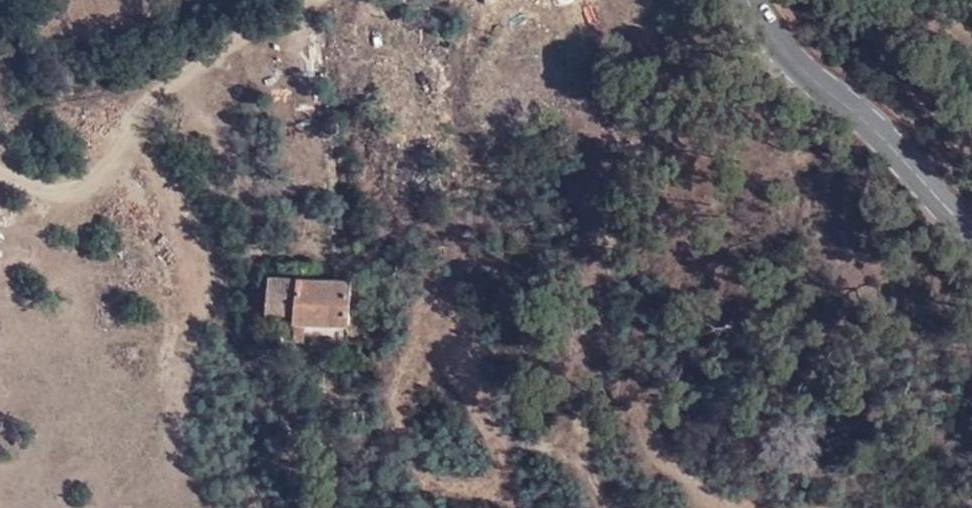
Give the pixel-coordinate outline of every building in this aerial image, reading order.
[(298,322),(352,324),(354,280),(321,278),(321,264),(291,261),(290,276),(272,275),(271,309),(298,310),(298,322)]
